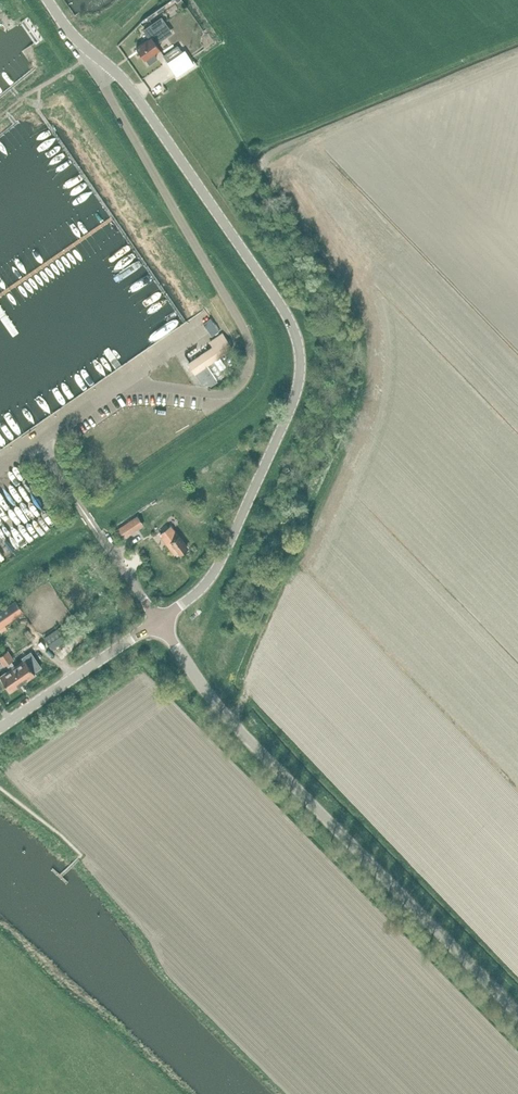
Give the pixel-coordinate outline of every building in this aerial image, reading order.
[(163,5),(165,14),(176,12),(174,2),(163,5)] [(162,8),(154,11),(156,17),(164,14),(162,8)] [(179,29),(187,26),(180,12),(173,16),(179,29)] [(150,39),(137,49),(144,60),(146,59),(149,63),(156,58),(153,54),(160,49),(156,44),(162,41),(158,35),(169,27),(162,17),(144,30),(150,39)] [(177,45),(162,56),(168,63),(182,53),(177,45)] [(203,322),(209,331),(212,335),(218,330),(216,326),(210,318),(203,322)] [(225,374),(214,359),(232,347),(222,332),(210,340),(213,346),(189,363),(203,383),(207,380),(211,385),(218,380),(217,380),(225,374)] [(97,444),(98,435),(87,435),(87,444),(97,444)] [(91,452),(97,460),(104,454),(99,446),(91,452)] [(125,465),(133,460),(128,452),(119,457),(125,465)] [(104,470),(113,464),(106,456),(98,462),(104,470)] [(123,539),(136,530),(130,521),(117,529),(123,539)] [(187,548),(171,527),(170,526),(159,534),(162,537),(164,536),(169,542),(167,543),(175,554),(178,551),(180,553),(187,548)] [(23,612),(15,600),(0,611),(0,628),(23,612)] [(59,627),(45,637),(52,647),(66,637),(59,627)] [(7,650),(3,653),(23,682),(35,674),(34,672),(41,667),(30,652),(22,657),(24,659),(16,663),(14,665),(11,661),(14,659),(7,650)] [(0,655),(0,661),(4,666),(6,665),(8,668),(0,674),(0,675),(10,691),(23,682),(3,653),(0,655)]
